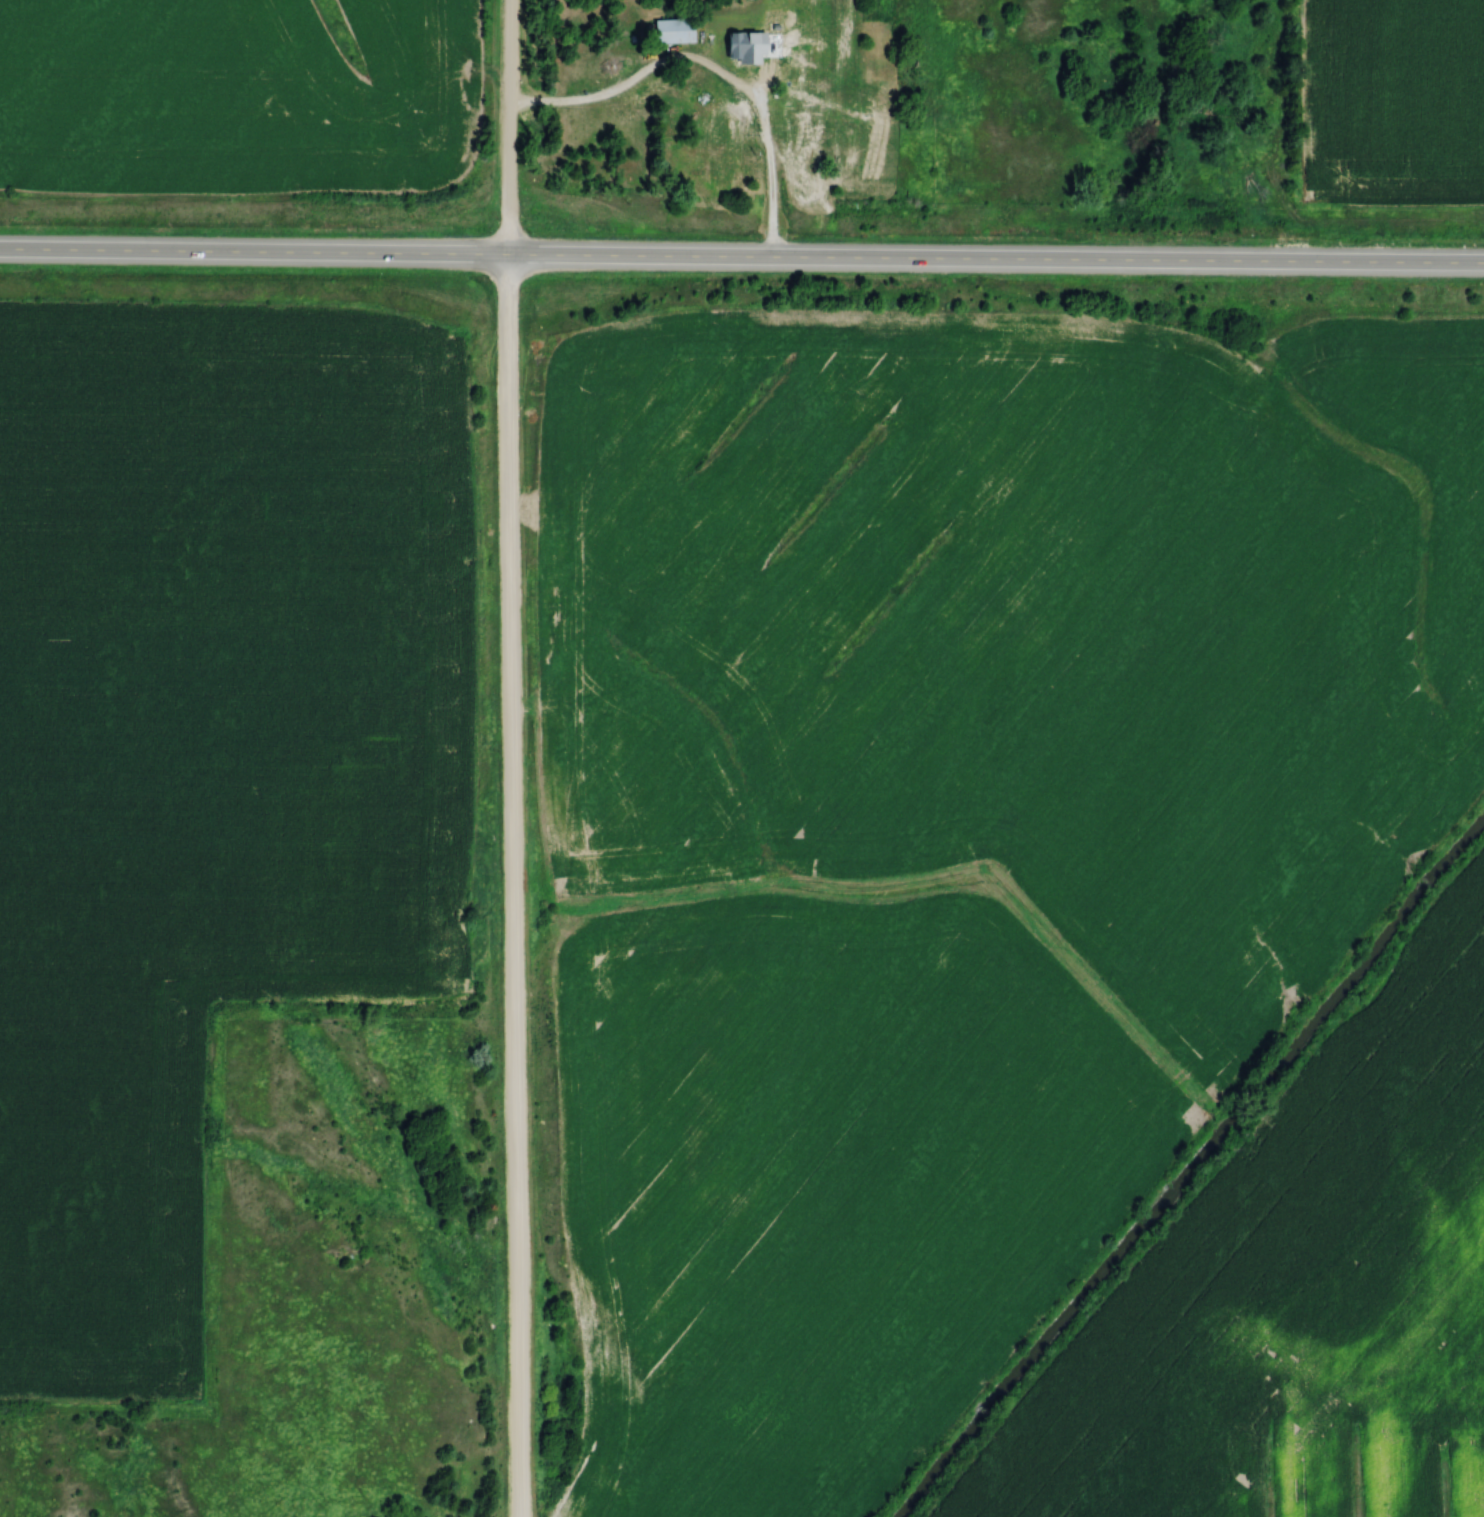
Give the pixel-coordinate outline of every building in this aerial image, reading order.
[(697,43),(697,19),(658,19),(658,43),(697,43)]
